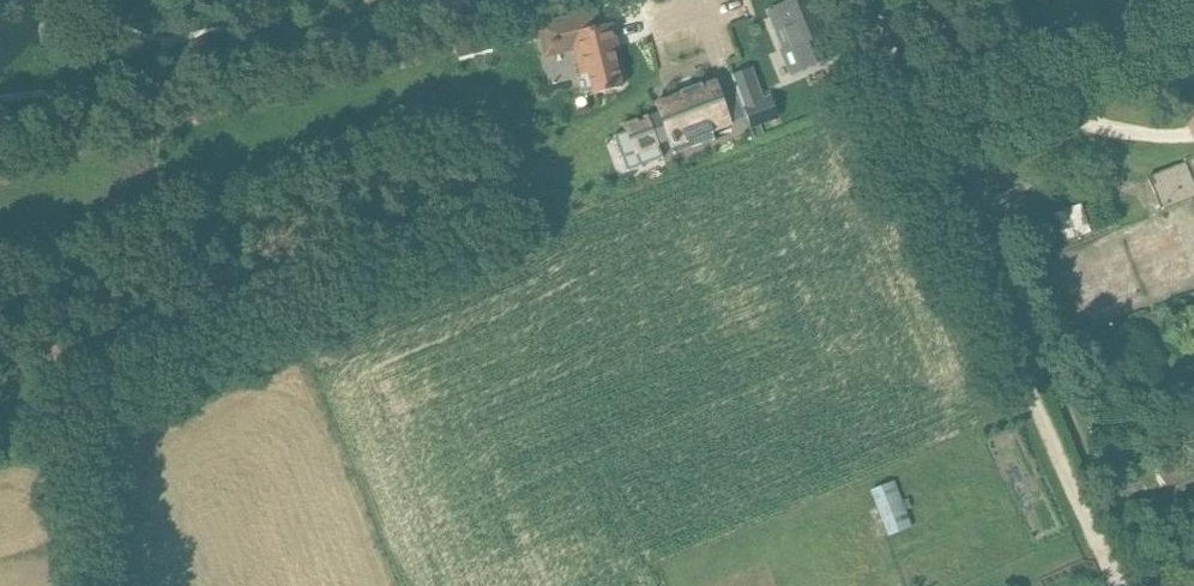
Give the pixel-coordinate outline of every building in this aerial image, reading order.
[(770,12),(785,48),(783,49),(792,72),(801,69),(802,69),(831,57),(822,36),(827,34),(813,0),(796,0),(779,7),(780,8),(770,12)] [(584,15),(539,26),(544,45),(571,38),(575,51),(581,75),(589,73),(594,94),(605,92),(606,94),(611,92),(611,90),(622,87),(621,85),(625,84),(621,66),(617,67),(612,48),(618,47),(612,23),(602,26),(588,29),(584,15)] [(474,37),(455,42),(459,58),(478,53),(474,37)] [(750,70),(732,77),(737,90),(744,108),(762,101),(750,70)] [(648,115),(623,124),(626,131),(627,131),(635,154),(659,145),(669,141),(674,154),(702,144),(700,136),(712,131),(731,124),(732,124),(721,96),(716,81),(694,89),(683,93),(655,103),(659,112),(648,116),(648,115)] [(760,123),(750,126),(755,138),(764,135),(760,123)] [(1148,176),(1161,211),(1193,198),(1193,155),(1185,159),(1148,176)] [(1081,204),(1054,214),(1065,242),(1091,231),(1081,204)] [(895,481),(871,491),(889,535),(912,526),(906,509),(913,507),(909,498),(902,500),(895,481)]
